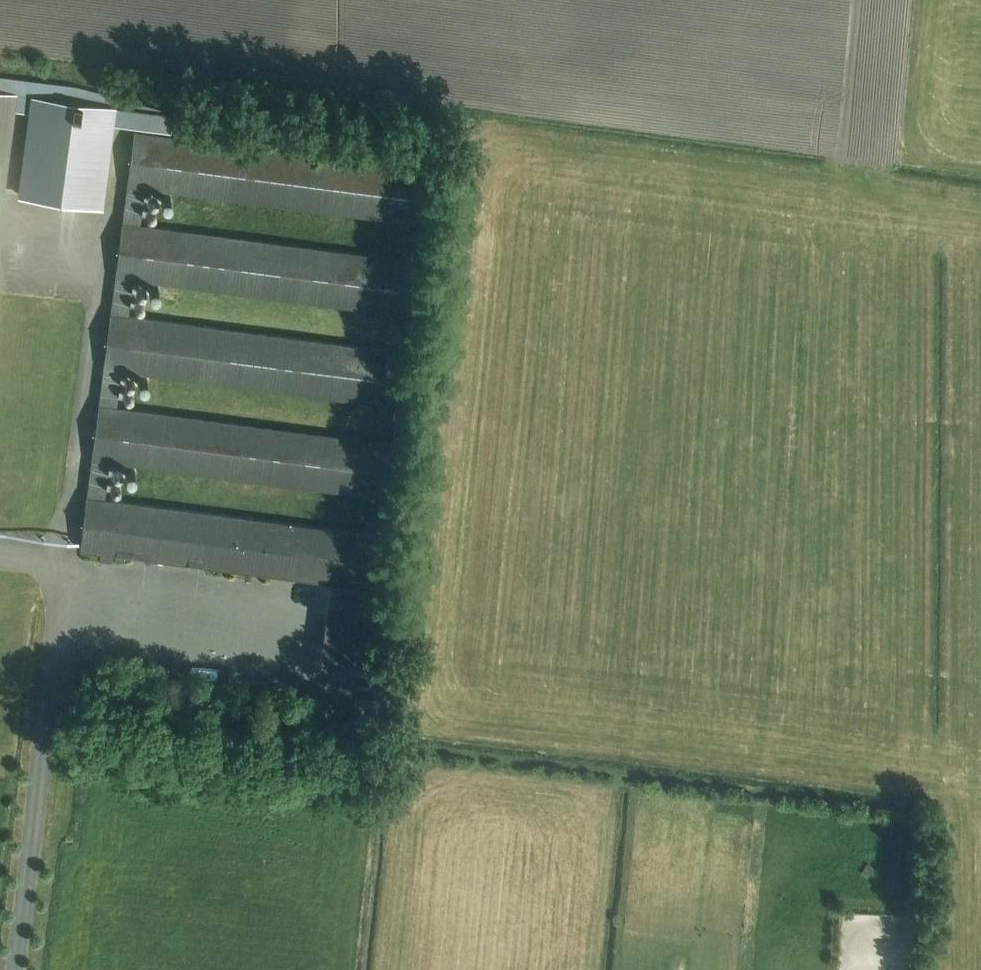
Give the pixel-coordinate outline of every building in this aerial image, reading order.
[(0,92),(0,210),(13,109),(32,112),(21,195),(100,205),(111,122),(137,125),(80,549),(101,551),(100,560),(112,561),(113,553),(331,582),(320,663),(375,670),(386,590),(383,589),(439,170),(170,134),(173,115),(0,92)]
